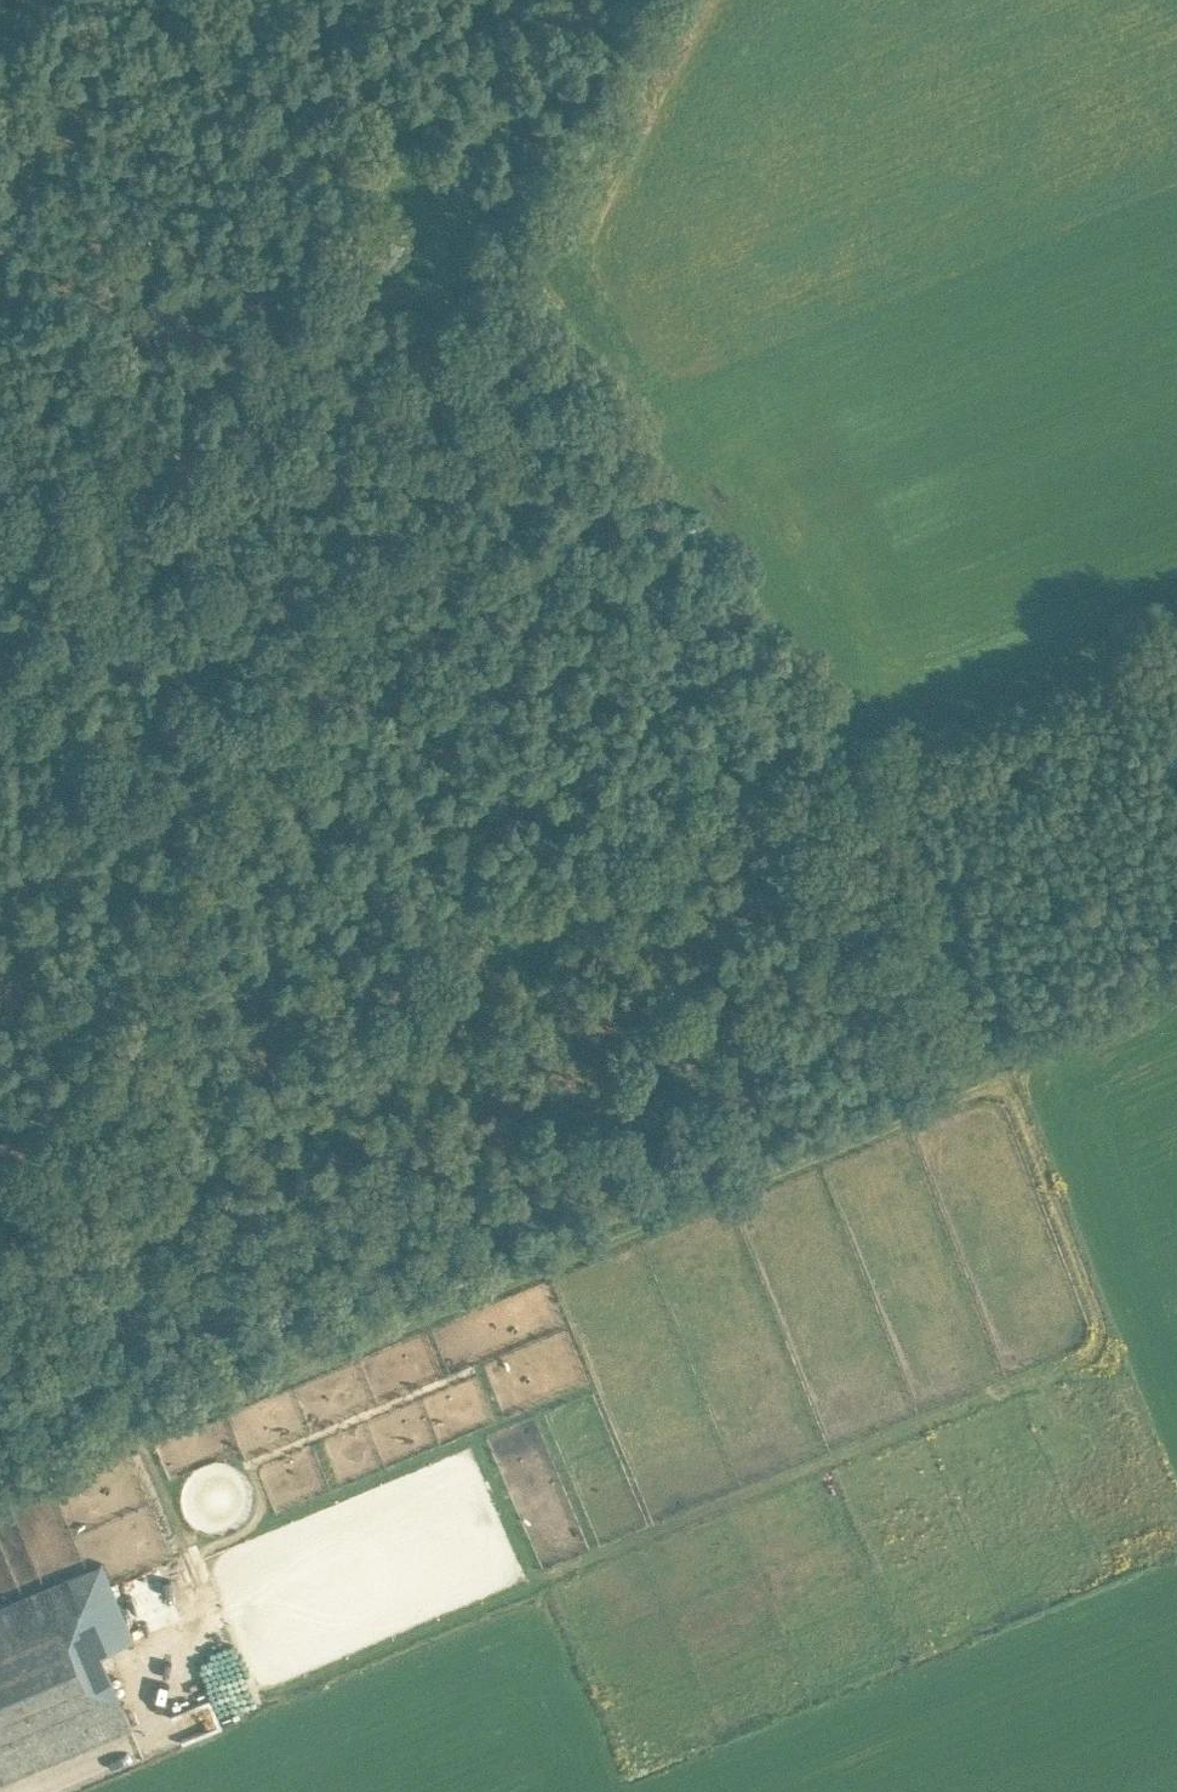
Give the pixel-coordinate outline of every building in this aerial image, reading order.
[(25,1771),(35,1767),(132,1726),(101,1651),(69,1576),(0,1605),(0,1781),(25,1771)]
